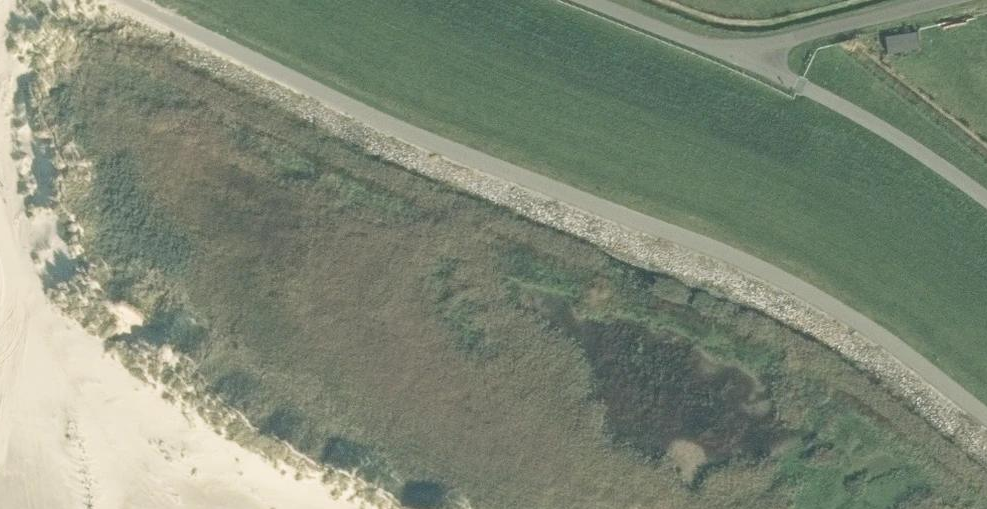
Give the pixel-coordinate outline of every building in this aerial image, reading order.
[(918,33),(885,39),(888,55),(920,50),(918,33)]
